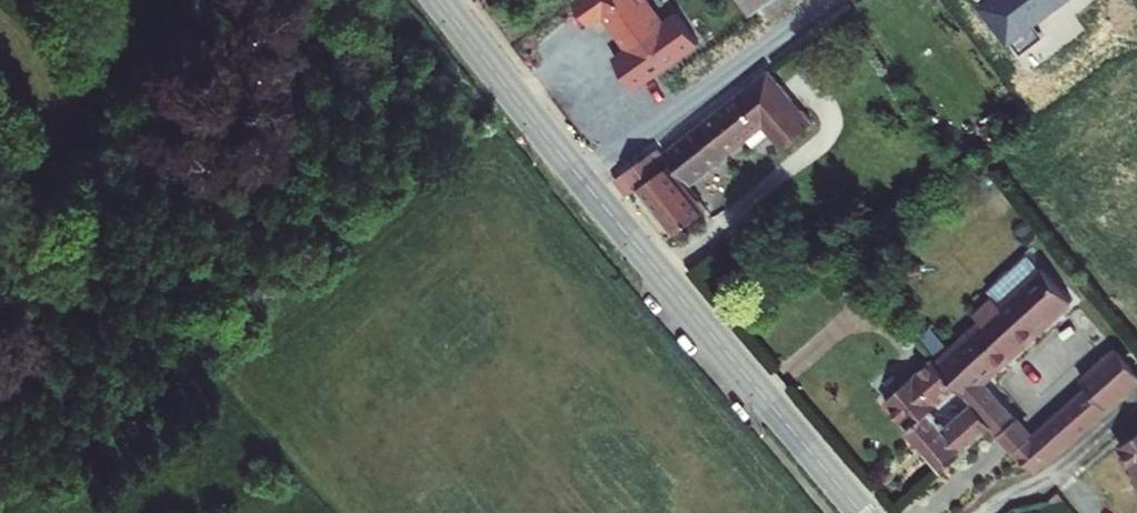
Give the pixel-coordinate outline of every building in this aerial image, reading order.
[(574,3),(590,25),(604,16),(628,49),(614,59),(636,88),(699,43),(678,14),(664,24),(647,0),(578,0),(574,3)] [(781,61),(673,139),(675,142),(697,171),(774,116),(792,141),(822,118),(781,61)] [(670,135),(626,167),(643,189),(655,180),(681,213),(687,219),(717,197),(697,171),(675,142),(673,139),(670,135)] [(1074,302),(1042,267),(1000,306),(981,324),(937,364),(947,375),(972,402),(993,425),(1000,433),(1017,418),(985,384),(1074,302)] [(974,316),(981,324),(1000,306),(993,298),(974,316)] [(1080,383),(1086,390),(1104,411),(1133,385),(1136,382),(1136,377),(1115,352),(1080,383)] [(931,357),(927,361),(944,379),(947,375),(937,364),(931,357)] [(944,470),(989,428),(968,405),(946,426),(922,399),(944,379),(927,361),(882,403),(944,470)] [(1086,390),(1034,437),(1052,457),(1104,411),(1086,390)] [(989,428),(993,425),(972,402),(968,405),(989,428)] [(1017,418),(1000,433),(1014,448),(1031,433),(1017,418)] [(1124,434),(1136,449),(1136,423),(1124,434)] [(1031,433),(1014,448),(1035,472),(1052,457),(1034,437),(1031,433)]
